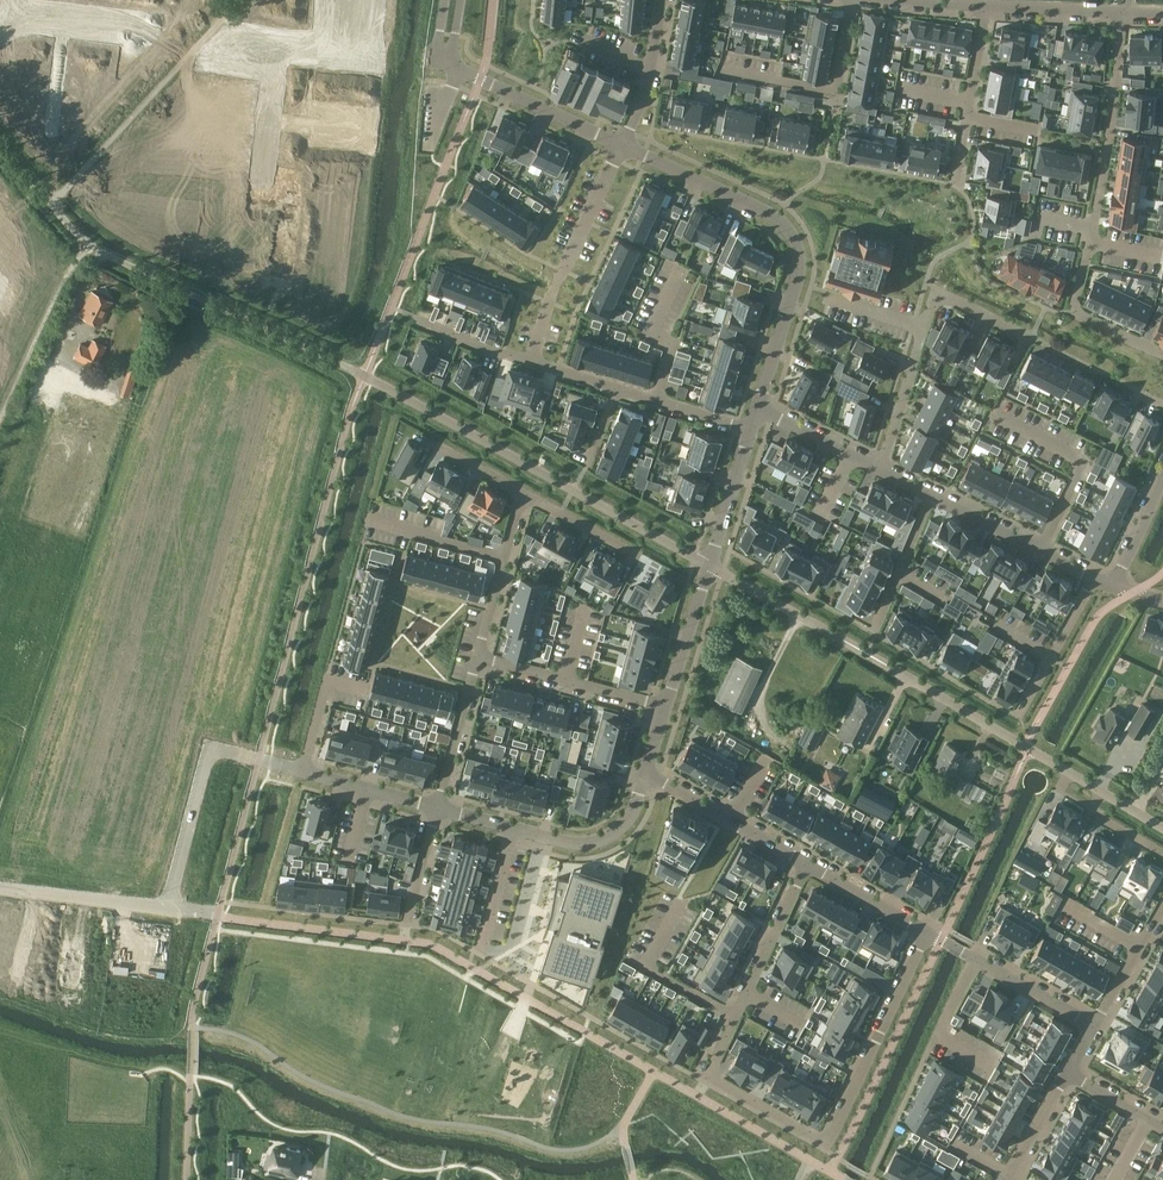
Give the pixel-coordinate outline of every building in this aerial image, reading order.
[(119,7),(131,8),(132,0),(120,0),(119,7)] [(163,13),(186,15),(187,2),(173,0),(165,0),(163,13)] [(265,13),(280,15),(281,0),(266,0),(265,13)] [(280,15),(295,17),(297,2),(307,3),(308,0),(282,0),(280,15)] [(542,6),(566,8),(567,0),(543,0),(542,6)] [(623,0),(622,13),(646,15),(647,3),(623,0)] [(690,0),(682,0),(680,11),(704,16),(706,3),(698,1),(698,0),(692,0),(690,0)] [(737,2),(732,26),(745,28),(749,5),(737,2)] [(749,5),(745,28),(757,30),(762,7),(749,5)] [(566,8),(542,6),(541,18),(564,21),(566,8)] [(762,7),(757,30),(770,33),(774,9),(762,7)] [(787,12),(774,9),(770,33),(783,35),(787,12)] [(702,28),(704,16),(680,11),(678,24),(702,28)] [(622,13),(621,26),(644,28),(646,15),(622,13)] [(810,13),(808,25),(835,31),(838,18),(830,17),(830,14),(824,13),(824,16),(810,13)] [(863,14),(861,28),(887,33),(889,19),(863,14)] [(907,41),(907,45),(922,48),(927,22),(912,19),(909,33),(908,37),(908,40),(907,41)] [(927,22),(922,48),(936,50),(941,25),(927,22)] [(699,41),(702,28),(678,24),(676,37),(699,41)] [(808,25),(805,38),(810,39),(833,43),(835,31),(808,25)] [(941,25),(936,50),(951,53),(956,27),(941,25)] [(956,27),(951,53),(968,56),(973,31),(956,27)] [(1002,27),(1000,40),(1030,46),(1032,33),(1026,32),(1026,31),(1002,27)] [(861,28),(858,43),(859,43),(884,48),(887,33),(861,28)] [(1056,39),(1053,54),(1074,58),(1079,34),(1065,31),(1063,40),(1056,39)] [(1079,34),(1074,58),(1087,60),(1091,36),(1079,34)] [(1091,36),(1087,60),(1099,63),(1103,39),(1091,36)] [(1130,36),(1130,61),(1131,61),(1131,63),(1145,64),(1146,36),(1130,36)] [(1145,64),(1159,64),(1159,67),(1162,67),(1162,54),(1160,54),(1161,37),(1146,36),(1145,64)] [(697,54),(699,41),(676,37),(674,49),(697,54)] [(805,38),(802,51),(808,52),(831,56),(833,43),(810,39),(805,38)] [(1000,40),(997,53),(1010,55),(1008,63),(1017,65),(1029,67),(1031,59),(1027,58),(1030,46),(1000,40)] [(859,43),(857,58),(881,62),(884,48),(859,43)] [(19,45),(18,53),(33,54),(34,47),(19,45)] [(77,47),(75,59),(91,61),(93,49),(77,47)] [(695,66),(697,54),(674,49),(671,62),(689,65),(687,72),(701,75),(703,68),(695,66)] [(95,50),(93,61),(109,63),(110,51),(95,50)] [(567,52),(550,88),(597,110),(599,106),(618,115),(625,99),(622,97),(627,87),(581,65),(583,59),(567,52)] [(808,52),(805,64),(828,69),(831,56),(808,52)] [(17,68),(6,57),(0,62),(0,83),(17,68)] [(857,58),(854,72),(878,77),(881,62),(857,58)] [(76,62),(75,72),(89,74),(91,64),(76,62)] [(990,68),(988,81),(1018,86),(1020,74),(1015,74),(1017,65),(1008,63),(1007,71),(990,68)] [(93,64),(92,75),(107,77),(108,65),(93,64)] [(803,64),(801,77),(803,77),(826,82),(828,69),(805,64),(803,64)] [(147,69),(146,89),(157,90),(159,70),(147,69)] [(162,71),(160,90),(170,91),(172,72),(162,71)] [(690,74),(676,72),(674,80),(688,82),(690,74)] [(852,72),(849,87),(875,92),(878,77),(854,72),(852,72)] [(176,73),(174,92),(183,93),(186,74),(176,73)] [(698,76),(690,74),(688,82),(697,83),(698,76)] [(189,75),(187,93),(197,94),(199,77),(189,75)] [(202,75),(201,94),(212,95),(214,77),(202,75)] [(74,76),(73,86),(88,88),(89,78),(74,76)] [(1130,77),(1129,85),(1144,86),(1144,79),(1130,77)] [(92,78),(90,88),(105,90),(106,79),(92,78)] [(727,80),(719,79),(717,88),(726,89),(727,80)] [(239,80),(237,90),(257,93),(258,82),(239,80)] [(988,81),(986,92),(1015,98),(1024,99),(1026,88),(1018,86),(988,81)] [(1073,89),(1070,103),(1095,108),(1098,94),(1091,93),(1092,84),(1083,82),(1078,81),(1075,81),(1073,89)] [(767,86),(759,85),(757,93),(765,95),(767,86)] [(776,88),(767,86),(765,95),(774,97),(776,88)] [(849,87),(847,102),(860,105),(868,106),(872,107),(875,92),(849,87)] [(1129,92),(1127,107),(1153,109),(1154,95),(1159,95),(1160,88),(1146,87),(1145,94),(1129,92)] [(73,89),(72,100),(86,101),(87,91),(73,89)] [(90,91),(89,101),(104,103),(105,93),(90,91)] [(986,92),(983,103),(992,105),(991,114),(1012,118),(1015,98),(986,92)] [(237,94),(236,102),(256,105),(257,96),(237,94)] [(801,94),(799,101),(813,103),(815,96),(801,94)] [(683,126),(688,100),(674,97),(671,112),(663,111),(661,121),(683,126)] [(702,103),(688,100),(683,126),(703,129),(705,117),(699,116),(702,103)] [(0,108),(0,111),(13,125),(23,117),(7,101),(0,108)] [(71,103),(70,113),(84,115),(85,105),(71,103)] [(1070,103),(1068,116),(1093,121),(1095,108),(1070,103)] [(88,104),(87,115),(102,117),(103,106),(88,104)] [(236,106),(235,114),(254,117),(256,108),(236,106)] [(1127,107),(1126,121),(1142,123),(1141,130),(1156,132),(1156,124),(1151,124),(1153,109),(1127,107)] [(742,110),(728,108),(725,121),(718,120),(716,131),(737,136),(742,110)] [(756,113),(742,110),(737,136),(759,139),(761,127),(753,126),(756,113)] [(918,113),(917,120),(930,122),(932,115),(918,113)] [(143,115),(142,126),(161,128),(162,117),(143,115)] [(932,115),(930,122),(945,125),(946,118),(932,115)] [(69,116),(68,127),(82,129),(84,118),(69,116)] [(1068,116),(1066,129),(1090,133),(1093,121),(1068,116)] [(488,129),(482,143),(489,146),(491,142),(504,148),(516,123),(502,117),(495,132),(488,129)] [(87,118),(86,129),(100,131),(102,120),(87,118)] [(235,118),(234,126),(253,129),(254,120),(235,118)] [(795,121),(781,118),(779,131),(772,130),(770,142),(791,146),(795,121)] [(809,123),(795,121),(791,146),(812,150),(813,139),(807,138),(809,123)] [(516,123),(504,148),(518,154),(515,159),(522,162),(529,148),(522,145),(530,129),(516,123)] [(839,139),(837,146),(841,147),(839,156),(854,159),(859,131),(846,128),(845,134),(843,134),(842,139),(839,139)] [(141,129),(140,139),(160,141),(161,131),(141,129)] [(233,130),(232,139),(251,141),(253,133),(233,130)] [(859,131),(854,159),(867,162),(871,139),(872,133),(859,131)] [(871,139),(867,162),(879,164),(884,141),(885,136),(872,133),(871,139)] [(1122,138),(1120,152),(1148,157),(1151,136),(1137,133),(1136,140),(1122,138)] [(536,151),(529,148),(522,162),(529,166),(532,161),(545,167),(557,142),(543,135),(536,151)] [(884,141),(879,164),(892,166),(896,144),(897,137),(885,135),(885,136),(884,141)] [(140,142),(139,152),(158,155),(160,144),(140,142)] [(233,142),(231,150),(250,153),(252,145),(233,142)] [(570,148),(557,142),(545,167),(558,173),(556,178),(563,181),(569,167),(563,164),(570,148)] [(977,147),(975,160),(1006,166),(1010,145),(996,142),(994,150),(977,147)] [(902,156),(900,168),(921,172),(926,146),(911,143),(908,157),(902,156)] [(926,146),(921,172),(942,175),(944,164),(938,163),(941,149),(926,146)] [(1040,146),(1035,172),(1050,175),(1050,173),(1055,149),(1040,146)] [(1055,149),(1050,173),(1061,175),(1066,151),(1055,149)] [(1066,151),(1061,175),(1073,178),(1077,153),(1066,151)] [(1120,152),(1118,166),(1139,169),(1146,170),(1148,157),(1120,152)] [(1073,178),(1072,179),(1086,182),(1087,178),(1089,179),(1091,166),(1089,166),(1091,156),(1077,153),(1073,178)] [(231,154),(230,163),(249,166),(250,156),(231,154)] [(138,156),(137,167),(157,169),(157,158),(138,156)] [(975,160),(972,173),(988,176),(986,186),(991,187),(992,186),(1001,188),(1002,188),(1006,166),(975,160)] [(230,166),(228,177),(247,180),(248,168),(230,166)] [(1118,166),(1116,179),(1137,182),(1141,183),(1143,183),(1146,170),(1139,169),(1118,166)] [(1116,179),(1113,192),(1135,196),(1139,196),(1141,183),(1137,182),(1116,179)] [(651,185),(645,182),(639,194),(660,204),(666,192),(659,188),(660,187),(653,183),(651,185)] [(1048,182),(1046,194),(1049,195),(1052,195),(1054,183),(1048,182)] [(1031,183),(1029,191),(1037,192),(1038,185),(1031,183)] [(474,184),(461,204),(473,211),(485,192),(474,184)] [(986,195),(984,208),(1008,212),(1015,213),(1017,201),(1016,201),(1017,198),(1028,200),(1029,193),(1002,188),(1001,188),(992,186),(991,187),(990,196),(986,195)] [(496,198),(485,192),(473,211),(483,218),(496,198)] [(1113,192),(1111,206),(1133,209),(1135,196),(1113,192)] [(639,194),(634,206),(655,216),(660,204),(639,194)] [(507,205),(496,198),(483,218),(494,225),(507,205)] [(311,200),(309,211),(324,213),(325,201),(311,200)] [(329,202),(327,213),(342,214),(343,204),(329,202)] [(579,213),(581,205),(574,203),(571,211),(579,213)] [(518,212),(507,205),(495,225),(505,232),(518,212)] [(634,206),(628,218),(649,227),(655,216),(634,206)] [(709,212),(695,206),(688,222),(681,219),(674,233),(681,236),(684,231),(697,237),(709,212)] [(1111,206),(1109,220),(1123,222),(1122,229),(1136,231),(1140,210),(1133,209),(1111,206)] [(982,223),(980,233),(993,235),(995,225),(1012,228),(1015,213),(984,208),(981,222),(982,223)] [(528,219),(518,212),(505,232),(515,239),(528,219)] [(722,219),(709,212),(697,237),(710,243),(708,249),(715,252),(722,238),(715,235),(722,219)] [(310,214),(308,225),(323,226),(324,216),(310,214)] [(327,217),(326,226),(340,228),(341,218),(327,217)] [(1018,217),(1016,231),(1028,233),(1031,219),(1018,217)] [(649,227),(628,218),(623,230),(644,239),(649,227)] [(540,227),(528,219),(516,239),(527,246),(540,227)] [(308,227),(307,238),(321,240),(323,229),(308,227)] [(326,230),(324,240),(339,242),(340,232),(326,230)] [(832,264),(827,281),(877,296),(882,279),(878,278),(883,264),(887,265),(892,248),(842,232),(836,250),(840,251),(836,265),(832,264)] [(750,246),(752,240),(738,234),(731,250),(724,247),(717,261),(724,264),(727,259),(741,265),(743,260),(750,246)] [(639,248),(619,239),(613,251),(634,261),(639,248)] [(307,241),(305,251),(320,253),(321,243),(307,241)] [(324,244),(322,253),(337,255),(339,246),(324,244)] [(665,246),(661,253),(667,256),(671,249),(665,246)] [(774,257),(750,246),(743,260),(767,271),(774,257)] [(1008,254),(997,277),(1018,287),(1029,264),(1032,257),(1017,250),(1014,256),(1008,254)] [(634,261),(613,251),(607,263),(628,272),(634,261)] [(305,255),(303,265),(318,267),(320,256),(305,255)] [(322,257),(321,267),(336,269),(337,258),(322,257)] [(607,263),(602,274),(623,284),(628,272),(607,263)] [(1029,264),(1018,287),(1030,292),(1031,290),(1041,269),(1029,264)] [(438,265),(430,287),(443,292),(452,270),(438,265)] [(1041,269),(1031,290),(1043,295),(1054,272),(1042,267),(1041,269)] [(303,268),(302,279),(317,281),(318,269),(303,268)] [(320,269),(320,281),(335,283),(336,272),(320,269)] [(1054,272),(1043,295),(1054,300),(1065,278),(1067,274),(1055,269),(1054,272)] [(464,275),(452,270),(443,292),(456,297),(464,275)] [(623,284),(602,274),(597,286),(618,296),(623,284)] [(464,275),(456,297),(468,302),(477,280),(464,275)] [(751,284),(736,279),(734,287),(748,291),(751,284)] [(489,285),(477,280),(468,302),(481,307),(489,285)] [(1095,280),(1084,302),(1099,309),(1109,287),(1095,280)] [(700,282),(696,290),(704,292),(707,284),(700,282)] [(501,290),(489,285),(481,307),(494,312),(501,290)] [(618,296),(597,286),(591,297),(612,307),(618,296)] [(748,291),(734,287),(731,294),(737,296),(732,310),(759,318),(763,304),(746,298),(748,291)] [(1109,287),(1099,309),(1113,315),(1123,293),(1109,287)] [(515,295),(502,290),(494,312),(507,317),(515,295)] [(100,325),(111,302),(91,292),(79,315),(100,325)] [(1123,293),(1113,315),(1126,322),(1136,300),(1123,293)] [(612,307),(591,297),(585,310),(606,320),(612,307)] [(1136,300),(1126,322),(1141,329),(1151,307),(1136,300)] [(1152,336),(1162,341),(1162,307),(1159,305),(1153,317),(1159,320),(1152,336)] [(728,324),(723,322),(720,330),(735,334),(737,327),(754,332),(759,318),(732,310),(728,324)] [(694,322),(692,329),(702,332),(704,325),(694,322)] [(816,322),(807,339),(829,351),(836,338),(841,341),(846,331),(833,324),(830,329),(816,322)] [(951,349),(961,329),(955,325),(956,324),(952,322),(951,323),(949,322),(943,334),(934,330),(930,343),(949,352),(951,349)] [(974,335),(961,329),(951,349),(964,355),(961,360),(968,364),(974,351),(968,348),(974,335)] [(723,339),(719,352),(742,359),(745,345),(733,341),(735,334),(720,330),(718,337),(723,339)] [(979,358),(991,364),(1002,344),(989,337),(980,354),(974,351),(968,364),(974,367),(979,358)] [(591,342),(578,338),(571,361),(584,365),(591,342)] [(858,338),(852,350),(861,355),(854,369),(880,382),(889,363),(871,354),(874,347),(858,338)] [(96,370),(107,348),(91,339),(87,347),(80,344),(74,359),(96,370)] [(421,341),(412,365),(429,372),(430,370),(443,375),(449,360),(436,355),(439,348),(421,341)] [(71,342),(65,352),(70,355),(75,344),(71,342)] [(603,346),(591,342),(584,365),(596,368),(603,346)] [(1014,350),(1002,344),(991,364),(1004,371),(999,380),(1006,383),(1012,370),(1006,367),(1014,350)] [(615,350),(603,346),(596,368),(608,372),(615,350)] [(628,354),(615,350),(609,372),(621,376),(628,354)] [(719,352),(716,364),(738,371),(742,359),(719,352)] [(1031,353),(1021,375),(1031,380),(1042,359),(1031,353)] [(640,358),(628,354),(621,376),(633,379),(640,358)] [(130,399),(142,361),(131,356),(119,397),(130,399)] [(464,356),(455,379),(473,386),(476,378),(480,380),(474,395),(482,399),(492,375),(484,371),(483,373),(479,372),(482,363),(464,356)] [(653,361),(640,358),(633,379),(646,383),(653,361)] [(1042,359),(1031,380),(1041,385),(1052,364),(1042,359)] [(839,360),(832,375),(840,379),(842,371),(845,363),(839,360)] [(716,364),(712,377),(734,383),(738,371),(716,364)] [(1052,364),(1041,385),(1052,390),(1062,369),(1052,364)] [(802,371),(788,399),(804,408),(819,380),(827,384),(831,376),(812,366),(808,374),(802,371)] [(497,377),(492,393),(518,401),(526,374),(510,369),(507,380),(497,377)] [(1062,369),(1052,390),(1061,395),(1073,374),(1062,369)] [(842,371),(840,379),(850,384),(853,376),(842,371)] [(526,374),(518,401),(529,405),(546,410),(551,394),(538,390),(542,379),(526,374)] [(435,375),(432,381),(442,385),(444,379),(435,375)] [(712,377),(708,389),(730,396),(734,383),(712,377)] [(1072,377),(1061,397),(1071,403),(1082,382),(1072,377)] [(1082,382),(1071,403),(1080,408),(1092,387),(1082,382)] [(934,385),(927,398),(948,409),(955,396),(934,385)] [(866,393),(852,386),(848,396),(857,401),(851,416),(865,423),(872,406),(863,401),(866,393)] [(708,389),(703,402),(726,409),(730,396),(708,389)] [(568,399),(564,413),(573,416),(588,420),(593,422),(597,408),(581,403),(583,396),(568,391),(566,398),(568,399)] [(1115,398),(1102,392),(1093,410),(1106,417),(1107,416),(1113,419),(1121,404),(1114,399),(1115,398)] [(927,398),(920,412),(941,422),(948,409),(927,398)] [(643,415),(622,407),(616,420),(638,429),(643,415)] [(920,412),(913,425),(935,436),(941,422),(920,412)] [(573,416),(565,441),(580,445),(588,420),(573,416)] [(1142,418),(1134,433),(1137,435),(1136,438),(1150,446),(1156,433),(1155,433),(1158,421),(1151,417),(1150,418),(1146,417),(1145,419),(1142,418)] [(616,420),(612,432),(633,440),(638,429),(616,420)] [(915,426),(910,436),(932,447),(937,437),(915,426)] [(672,431),(665,429),(663,437),(670,439),(672,431)] [(722,439),(696,431),(691,445),(718,454),(722,439)] [(633,440),(612,432),(607,443),(628,452),(633,440)] [(544,435),(541,442),(555,449),(558,443),(544,435)] [(910,436),(905,447),(926,457),(932,447),(910,436)] [(979,438),(977,443),(989,450),(991,444),(979,438)] [(786,472),(800,446),(787,439),(781,449),(771,444),(763,460),(786,472)] [(408,440),(393,467),(402,471),(397,479),(410,486),(420,466),(413,463),(421,448),(408,440)] [(607,443),(602,455),(623,464),(628,452),(607,443)] [(718,454),(691,445),(687,459),(682,458),(679,465),(694,470),(696,462),(713,468),(718,454)] [(813,452),(800,446),(786,472),(809,484),(818,468),(808,463),(813,452)] [(905,447),(900,457),(921,468),(926,457),(905,447)] [(1114,452),(1103,447),(1096,462),(1106,468),(1110,460),(1114,452)] [(623,464),(602,455),(596,469),(618,477),(623,464)] [(1110,460),(1106,468),(1114,472),(1118,465),(1110,460)] [(419,477),(411,491),(420,496),(424,489),(436,496),(451,469),(438,462),(432,473),(426,470),(421,478),(419,477)] [(970,464),(959,486),(973,492),(984,471),(970,464)] [(694,470),(679,465),(677,472),(682,474),(678,488),(704,496),(709,482),(692,477),(694,470)] [(451,469),(436,496),(449,503),(449,504),(455,508),(463,495),(456,492),(465,477),(451,469)] [(997,478),(984,471),(973,492),(986,499),(997,478)] [(1112,475),(1107,485),(1128,496),(1134,486),(1112,475)] [(1010,485),(997,478),(986,499),(1000,506),(1010,485)] [(1025,489),(1011,482),(1001,504),(1014,511),(1025,489)] [(872,516),(886,489),(872,483),(866,494),(857,489),(849,504),(872,516)] [(468,490),(457,510),(477,521),(478,519),(493,492),(480,485),(475,494),(468,490)] [(1107,485),(1102,496),(1123,506),(1128,496),(1107,485)] [(801,486),(797,493),(805,497),(809,490),(801,486)] [(704,496),(678,488),(674,502),(668,500),(666,508),(681,512),(683,505),(700,511),(704,496)] [(766,489),(762,497),(777,504),(781,496),(766,489)] [(1038,496),(1025,489),(1014,511),(1027,517),(1038,496)] [(887,517),(898,496),(886,490),(873,516),(877,518),(879,513),(887,517)] [(493,492),(478,519),(491,526),(506,499),(493,492)] [(781,496),(777,504),(790,511),(794,503),(781,496)] [(904,498),(898,496),(887,517),(884,522),(908,534),(915,519),(906,514),(912,502),(910,502),(911,500),(904,497),(904,498)] [(1052,503),(1038,496),(1027,517),(1041,524),(1052,503)] [(1102,496),(1097,506),(1117,516),(1123,506),(1102,496)] [(407,499),(403,506),(415,509),(417,505),(407,499)] [(1099,507),(1092,520),(1113,531),(1120,518),(1099,507)] [(753,549),(767,522),(747,512),(743,524),(747,526),(739,542),(753,549)] [(844,514),(841,520),(848,524),(851,517),(844,514)] [(925,532),(949,547),(961,526),(949,519),(946,524),(940,520),(938,524),(930,520),(925,532)] [(1092,520),(1085,534),(1106,544),(1113,531),(1092,520)] [(779,529),(767,522),(753,549),(766,556),(774,540),(780,544),(785,534),(786,531),(780,528),(779,529)] [(536,538),(529,551),(536,555),(537,553),(550,560),(552,557),(565,531),(559,528),(559,529),(552,525),(542,542),(536,538)] [(973,533),(961,526),(949,547),(973,560),(980,547),(970,541),(973,533)] [(842,527),(837,537),(844,540),(849,530),(842,527)] [(565,531),(552,557),(564,563),(562,566),(569,571),(576,557),(570,554),(578,539),(571,535),(565,531)] [(784,547),(773,568),(788,576),(799,553),(802,548),(788,541),(792,535),(786,532),(780,544),(780,545),(784,547)] [(872,532),(868,539),(875,542),(878,535),(872,532)] [(1085,534),(1078,547),(1100,558),(1106,544),(1085,534)] [(469,535),(467,542),(482,546),(484,538),(469,535)] [(876,539),(875,542),(873,542),(863,561),(887,573),(894,560),(885,555),(890,546),(876,539)] [(993,569),(1005,548),(993,541),(990,547),(986,544),(981,552),(985,554),(981,562),(993,569)] [(1017,554),(1006,548),(994,568),(1005,575),(1006,573),(1017,554)] [(582,563),(575,576),(582,580),(583,578),(596,585),(611,557),(605,553),(605,554),(598,550),(588,567),(582,563)] [(407,553),(401,577),(412,580),(419,556),(407,553)] [(799,553),(788,576),(800,582),(812,559),(799,553)] [(1030,561),(1017,553),(1017,554),(1006,573),(1023,584),(1029,574),(1023,571),(1030,561)] [(812,559),(800,582),(813,588),(818,578),(818,577),(824,579),(829,570),(832,563),(814,554),(812,559)] [(419,556),(412,580),(423,583),(430,559),(419,556)] [(611,557),(596,585),(615,595),(622,582),(616,579),(624,564),(617,561),(617,560),(611,557)] [(839,557),(836,563),(842,566),(844,567),(847,561),(839,557)] [(430,559),(423,583),(434,586),(441,562),(430,559)] [(933,560),(928,568),(929,569),(935,572),(939,564),(933,560)] [(441,562),(434,586),(445,589),(452,565),(441,562)] [(866,562),(860,574),(881,586),(887,574),(866,562)] [(452,565),(445,589),(457,592),(463,568),(452,565)] [(366,567),(363,579),(386,586),(389,573),(384,572),(372,569),(366,567)] [(463,568),(457,592),(468,595),(474,571),(463,568)] [(830,568),(827,574),(833,578),(835,579),(838,572),(830,568)] [(1047,598),(1059,577),(1047,570),(1043,576),(1037,572),(1028,587),(1047,598)] [(474,571),(468,595),(480,598),(486,574),(474,571)] [(881,586),(860,574),(854,572),(848,584),(874,598),(881,586)] [(827,574),(824,580),(830,583),(833,578),(827,574)] [(1074,583),(1060,575),(1059,577),(1047,598),(1046,599),(1068,611),(1078,594),(1070,589),(1074,583)] [(636,585),(627,600),(643,609),(646,604),(658,611),(663,600),(665,601),(671,590),(670,589),(673,584),(659,576),(650,593),(636,585)] [(521,577),(517,590),(544,597),(547,584),(521,577)] [(363,579),(360,591),(383,597),(386,586),(363,579)] [(874,598),(848,584),(847,584),(836,605),(848,612),(852,604),(868,612),(874,598)] [(903,584),(900,592),(919,603),(923,596),(903,584)] [(517,590),(514,603),(540,610),(544,597),(517,590)] [(970,590),(964,600),(972,604),(978,594),(970,590)] [(360,591),(357,603),(380,609),(383,597),(360,591)] [(994,593),(988,604),(998,609),(1004,599),(994,593)] [(978,594),(972,604),(980,609),(986,599),(978,594)] [(919,603),(919,604),(925,607),(929,600),(923,596),(919,603)] [(950,596),(946,602),(959,609),(961,610),(964,604),(950,596)] [(959,609),(946,602),(943,608),(955,615),(959,609)] [(357,603),(353,615),(377,621),(380,609),(357,603)] [(514,603),(511,615),(537,622),(540,610),(514,603)] [(887,631),(899,639),(900,638),(910,619),(898,612),(887,631)] [(353,615),(350,626),(374,633),(377,621),(353,615)] [(511,615),(507,627),(510,628),(537,635),(541,623),(537,622),(511,615)] [(1141,638),(1153,641),(1150,651),(1162,655),(1162,619),(1157,617),(1157,619),(1147,616),(1141,638)] [(921,626),(910,619),(900,638),(911,644),(921,626)] [(635,620),(630,640),(656,647),(659,634),(648,631),(650,624),(635,620)] [(934,632),(922,625),(921,626),(911,644),(910,645),(922,652),(926,646),(932,650),(939,638),(933,634),(934,632)] [(1045,625),(1042,631),(1047,634),(1050,628),(1045,625)] [(350,626),(347,638),(371,644),(374,633),(350,626)] [(510,628),(506,640),(534,648),(537,635),(510,628)] [(998,635),(987,629),(977,645),(988,652),(992,645),(998,635)] [(938,659),(961,672),(972,653),(959,646),(964,637),(955,631),(938,659)] [(1005,639),(998,635),(992,645),(999,649),(1005,639)] [(347,638),(344,650),(368,656),(371,644),(347,638)] [(506,640),(503,653),(531,661),(534,648),(506,640)] [(630,640),(626,652),(653,659),(654,660),(657,647),(656,647),(630,640)] [(1006,663),(1027,674),(1034,663),(1028,659),(1030,655),(1016,647),(1006,663)] [(344,650),(341,662),(364,668),(368,656),(344,650)] [(626,652),(623,665),(649,672),(653,659),(626,652)] [(742,711),(763,669),(735,656),(715,698),(742,711)] [(970,658),(967,664),(976,670),(980,663),(971,657),(970,658)] [(1006,663),(1000,674),(1020,686),(1027,675),(1006,663)] [(623,665),(618,685),(632,689),(634,682),(646,685),(649,672),(623,665)] [(375,672),(369,696),(381,699),(387,675),(375,672)] [(1020,686),(1000,674),(989,692),(1009,704),(1020,686)] [(387,675),(381,699),(392,702),(398,678),(387,675)] [(398,678),(392,702),(403,705),(409,681),(398,678)] [(842,695),(863,692),(861,683),(856,683),(855,678),(840,680),(842,695)] [(409,681),(403,705),(414,708),(420,684),(409,681)] [(420,684),(414,708),(425,711),(431,687),(420,684)] [(485,695),(481,710),(501,715),(501,714),(508,688),(495,684),(492,697),(485,695)] [(431,687),(425,711),(436,714),(442,690),(431,687)] [(508,688),(501,714),(504,715),(514,717),(521,691),(508,688)] [(442,690),(436,714),(448,717),(455,693),(442,690)] [(521,691),(514,717),(526,721),(526,720),(532,697),(533,694),(521,691)] [(532,697),(526,720),(539,724),(545,700),(532,697)] [(861,746),(881,708),(858,697),(838,734),(861,746)] [(539,724),(538,728),(550,731),(551,727),(557,703),(545,700),(539,724)] [(557,703),(551,727),(563,730),(562,736),(570,738),(574,723),(566,721),(570,707),(557,703)] [(1140,738),(1155,712),(1142,704),(1131,722),(1127,720),(1127,719),(1110,709),(1104,719),(1100,717),(1094,727),(1098,729),(1093,737),(1098,740),(1099,743),(1103,745),(1106,745),(1111,747),(1123,727),(1127,729),(1127,730),(1140,738)] [(604,709),(598,730),(628,738),(629,735),(632,735),(634,727),(631,726),(632,724),(616,720),(618,713),(604,709)] [(695,713),(691,719),(700,724),(704,718),(695,713)] [(811,717),(798,741),(813,749),(825,725),(811,717)] [(716,725),(713,729),(719,733),(722,728),(716,725)] [(896,733),(889,747),(893,749),(892,750),(898,753),(894,762),(912,771),(922,752),(913,747),(915,743),(916,744),(921,733),(905,725),(900,735),(896,733)] [(334,726),(327,752),(340,756),(347,730),(334,726)] [(347,730),(340,756),(352,759),(359,733),(347,730)] [(431,730),(428,739),(435,741),(438,731),(431,730)] [(598,730),(595,742),(625,750),(628,738),(598,730)] [(359,733),(352,759),(365,762),(367,758),(374,760),(380,739),(369,736),(359,733)] [(380,739),(374,760),(381,762),(380,769),(393,772),(398,752),(399,750),(386,746),(389,738),(380,736),(380,739)] [(569,749),(566,759),(577,762),(582,739),(577,738),(573,737),(571,742),(569,749)] [(730,737),(727,741),(733,745),(736,741),(730,737)] [(692,739),(679,763),(690,769),(704,746),(692,739)] [(485,741),(483,748),(492,750),(493,743),(485,741)] [(733,745),(733,747),(738,749),(741,743),(736,741),(733,745)] [(595,742),(589,763),(603,767),(605,760),(621,765),(622,763),(623,763),(627,751),(625,750),(595,742)] [(946,744),(935,766),(954,776),(965,754),(946,744)] [(704,746),(690,769),(701,776),(715,752),(704,746)] [(398,752),(393,772),(405,775),(410,756),(412,750),(399,747),(399,750),(398,752)] [(523,750),(521,758),(529,760),(531,752),(523,750)] [(715,752),(701,776),(713,782),(727,757),(716,751),(715,752)] [(422,759),(417,779),(430,782),(437,758),(423,754),(422,759)] [(410,756),(405,775),(417,779),(422,759),(410,756)] [(468,757),(464,772),(471,774),(467,788),(480,792),(488,764),(488,763),(468,757)] [(727,757),(713,782),(724,789),(738,764),(727,757)] [(562,760),(559,768),(577,773),(579,765),(562,760)] [(488,764),(480,792),(493,795),(499,775),(501,768),(488,764)] [(580,767),(574,789),(580,790),(604,797),(608,783),(593,778),(595,771),(580,767)] [(511,778),(505,801),(517,804),(523,782),(524,778),(512,774),(511,778)] [(493,795),(493,797),(505,801),(511,778),(499,775),(493,795)] [(957,776),(950,789),(965,796),(971,783),(957,776)] [(535,785),(530,807),(543,810),(550,784),(537,781),(535,785)] [(523,782),(517,804),(530,807),(535,785),(523,782)] [(554,783),(550,798),(557,800),(561,786),(554,783)] [(973,784),(968,794),(980,800),(985,790),(973,784)] [(1161,788),(1158,786),(1154,793),(1162,798),(1162,785),(1161,788)] [(865,787),(857,803),(886,818),(894,802),(865,787)] [(580,790),(576,805),(590,808),(589,810),(597,812),(597,810),(601,811),(604,797),(580,790)] [(773,791),(761,813),(772,819),(784,797),(773,791)] [(784,797),(772,819),(782,824),(794,803),(784,797)] [(794,803),(782,824),(792,830),(804,808),(794,803)] [(307,804),(304,820),(309,821),(307,830),(321,833),(326,808),(307,804)] [(1039,819),(1028,838),(1039,844),(1045,832),(1056,838),(1071,811),(1057,804),(1046,823),(1039,819)] [(673,808),(656,865),(679,878),(708,828),(673,808)] [(804,808),(792,830),(802,836),(814,814),(804,808)] [(1056,838),(1055,839),(1067,846),(1065,851),(1072,855),(1080,842),(1073,839),(1084,819),(1071,811),(1056,838)] [(819,813),(807,834),(818,840),(830,819),(819,813)] [(830,819),(818,840),(828,846),(840,824),(830,819)] [(840,824),(828,846),(838,851),(850,830),(852,825),(843,819),(840,824)] [(373,846),(395,852),(396,847),(401,828),(386,824),(384,834),(377,832),(373,846)] [(923,826),(914,841),(922,845),(930,830),(923,826)] [(961,827),(957,833),(963,837),(967,831),(961,827)] [(401,828),(396,847),(410,851),(413,841),(415,832),(401,828)] [(850,830),(838,851),(847,857),(860,835),(850,830)] [(1080,845),(1072,858),(1079,862),(1080,859),(1093,867),(1108,841),(1095,834),(1086,849),(1080,845)] [(860,835),(847,857),(858,863),(870,841),(860,835)] [(875,851),(866,868),(877,875),(878,873),(880,874),(892,852),(894,850),(881,843),(883,839),(876,835),(869,848),(875,851)] [(441,843),(440,849),(467,856),(471,842),(464,840),(465,839),(454,836),(452,846),(441,843)] [(410,851),(409,856),(416,858),(420,843),(413,841),(410,851)] [(1093,867),(1093,868),(1105,875),(1104,876),(1111,880),(1119,867),(1112,864),(1121,849),(1108,841),(1093,867)] [(478,844),(471,842),(467,856),(495,864),(496,858),(486,855),(489,845),(479,843),(478,844)] [(743,847),(730,870),(741,877),(744,872),(754,854),(743,847)] [(467,856),(440,849),(438,854),(449,857),(447,866),(464,870),(467,856)] [(1020,851),(1014,861),(1024,867),(1030,856),(1020,851)] [(892,852),(880,874),(892,882),(901,866),(908,870),(915,857),(910,854),(906,860),(892,852)] [(630,853),(624,871),(627,872),(633,854),(630,853)] [(754,854),(744,872),(755,878),(764,861),(765,860),(754,854)] [(493,869),(495,864),(467,856),(464,870),(481,875),(483,866),(493,869)] [(915,874),(906,889),(919,897),(933,872),(920,865),(922,861),(915,857),(908,870),(915,874)] [(1122,869),(1114,883),(1126,890),(1127,889),(1133,893),(1148,866),(1136,859),(1128,872),(1122,869)] [(755,878),(754,879),(775,891),(782,878),(773,873),(776,867),(764,861),(755,878)] [(1148,866),(1133,893),(1146,900),(1162,872),(1149,865),(1148,866)] [(464,870),(447,866),(444,874),(434,871),(432,876),(460,884),(464,870)] [(551,912),(542,940),(549,942),(542,964),(592,979),(603,943),(610,920),(622,885),(572,869),(569,879),(557,877),(551,912)] [(933,872),(919,897),(920,897),(920,899),(931,905),(941,888),(947,892),(955,879),(947,875),(946,876),(934,869),(933,872)] [(479,883),(481,875),(464,870),(460,884),(488,891),(489,886),(479,883)] [(1053,870),(1047,880),(1053,883),(1056,884),(1057,883),(1061,875),(1053,870)] [(371,872),(369,882),(387,885),(389,877),(371,872)] [(460,884),(432,876),(431,882),(441,885),(439,893),(456,898),(460,884)] [(1034,877),(1029,885),(1035,889),(1039,880),(1034,877)] [(282,882),(279,903),(292,905),(295,883),(282,882)] [(295,883),(292,905),(305,906),(308,885),(295,883)] [(1056,884),(1054,888),(1061,891),(1063,886),(1057,883),(1056,884)] [(486,897),(488,891),(460,884),(456,898),(473,902),(476,894),(486,897)] [(308,885),(305,906),(318,908),(318,906),(321,887),(308,885)] [(321,887),(318,906),(331,908),(334,887),(321,885),(321,887)] [(334,887),(331,908),(344,910),(347,888),(334,887)] [(813,889),(802,907),(814,914),(824,896),(813,889)] [(371,891),(368,910),(397,914),(400,895),(371,891)] [(456,898),(439,893),(437,901),(426,899),(425,904),(453,912),(456,898)] [(1055,893),(1045,910),(1053,914),(1063,897),(1055,893)] [(824,896),(814,914),(825,920),(836,902),(824,896)] [(471,911),(473,902),(456,898),(453,912),(480,919),(482,913),(471,911)] [(825,920),(822,925),(834,932),(847,909),(836,902),(825,920)] [(425,904),(423,909),(434,912),(431,922),(441,925),(442,924),(449,926),(453,911),(425,904)] [(1000,923),(992,937),(1000,941),(999,943),(1005,946),(1021,917),(1001,906),(994,919),(1000,923)] [(847,909),(834,932),(852,942),(861,927),(854,923),(859,915),(847,909)] [(731,910),(724,922),(748,935),(754,923),(731,910)] [(479,924),(480,919),(453,912),(449,926),(456,928),(455,929),(466,932),(468,922),(479,924)] [(1121,915),(1115,925),(1129,933),(1135,923),(1121,915)] [(1021,917),(1005,946),(1011,949),(1011,948),(1019,952),(1027,938),(1034,942),(1041,929),(1021,917)] [(852,942),(850,947),(857,951),(860,944),(874,952),(887,929),(873,921),(868,931),(861,927),(852,942)] [(724,922),(718,933),(741,946),(748,935),(724,922)] [(887,929),(874,952),(887,959),(901,936),(887,929)] [(718,933),(712,945),(714,946),(735,958),(741,946),(718,933)] [(1043,937),(1031,960),(1044,967),(1057,945),(1043,937)] [(822,943),(818,950),(822,952),(826,946),(822,943)] [(1057,945),(1044,967),(1057,975),(1070,952),(1057,945)] [(714,946),(708,957),(731,970),(737,959),(735,958),(714,946)] [(826,946),(822,952),(827,955),(830,948),(826,946)] [(783,947),(776,960),(802,974),(807,977),(814,964),(813,964),(817,957),(804,950),(800,956),(783,947)] [(1070,952),(1057,975),(1070,982),(1083,960),(1070,952)] [(708,957),(702,968),(725,981),(731,970),(708,957)] [(776,960),(769,973),(786,982),(782,989),(795,996),(799,989),(795,987),(802,974),(776,960)] [(1083,960),(1070,982),(1076,985),(1075,987),(1083,991),(1083,989),(1096,967),(1083,960)] [(1152,970),(1162,976),(1162,963),(1157,960),(1152,970)] [(623,961),(619,967),(632,975),(636,968),(623,961)] [(832,962),(825,975),(832,978),(839,966),(832,962)] [(699,966),(692,978),(718,993),(725,981),(702,968),(699,966)] [(832,978),(831,980),(835,983),(836,984),(845,969),(839,966),(832,978)] [(1096,967),(1083,989),(1097,997),(1110,975),(1096,967)] [(1146,980),(1162,990),(1162,976),(1152,970),(1146,980)] [(877,975),(874,981),(882,986),(885,980),(877,975)] [(854,978),(848,990),(869,1002),(872,1003),(876,996),(878,992),(874,990),(876,987),(862,979),(861,982),(858,981),(854,978)] [(831,980),(827,987),(832,989),(835,983),(831,980)] [(1141,990),(1160,1001),(1162,1003),(1162,1002),(1162,990),(1146,980),(1141,990)] [(588,987),(582,1004),(585,1005),(591,988),(588,987)] [(845,988),(839,1000),(862,1013),(869,1002),(848,990),(845,988)] [(969,994),(961,1009),(971,1014),(972,1011),(987,1020),(1002,994),(997,991),(996,992),(989,988),(981,1001),(969,994)] [(1141,990),(1135,1000),(1155,1011),(1160,1002),(1160,1001),(1141,990)] [(622,993),(609,1016),(622,1024),(635,1001),(622,993)] [(1002,994),(987,1020),(1000,1027),(993,1039),(1001,1043),(1014,1021),(1006,1017),(1015,1002),(1007,998),(1008,997),(1002,994)] [(822,996),(818,1003),(823,1005),(826,999),(822,996)] [(1134,999),(1127,1011),(1135,1015),(1131,1022),(1146,1030),(1149,1023),(1153,1026),(1160,1014),(1155,1011),(1135,1000),(1134,999)] [(839,1000),(832,1011),(856,1024),(862,1013),(839,1000)] [(635,1001),(622,1024),(633,1030),(647,1007),(635,1001)] [(818,1003),(814,1009),(819,1012),(823,1005),(818,1003)] [(647,1007),(633,1030),(645,1037),(658,1013),(647,1007)] [(832,1011),(826,1022),(828,1023),(850,1035),(856,1024),(832,1011)] [(658,1013),(645,1037),(658,1044),(671,1021),(658,1013)] [(954,1016),(951,1022),(955,1025),(959,1018),(954,1016)] [(1053,1018),(1047,1030),(1067,1041),(1073,1030),(1053,1018)] [(683,1022),(668,1050),(685,1059),(691,1049),(687,1047),(693,1036),(696,1037),(704,1042),(712,1029),(703,1024),(699,1031),(683,1022)] [(828,1023),(821,1034),(823,1035),(847,1049),(854,1038),(850,1035),(828,1023)] [(1047,1030),(1041,1040),(1061,1051),(1067,1041),(1047,1030)] [(1117,1032),(1110,1044),(1135,1058),(1137,1059),(1144,1047),(1145,1047),(1149,1041),(1135,1033),(1131,1039),(1117,1032)] [(813,1044),(809,1051),(824,1060),(828,1053),(841,1061),(847,1049),(823,1035),(816,1046),(813,1044)] [(737,1054),(729,1068),(736,1073),(736,1074),(741,1077),(755,1051),(757,1048),(737,1037),(730,1050),(737,1054)] [(1041,1040),(1035,1050),(1053,1060),(1055,1061),(1061,1051),(1041,1040)] [(1109,1043),(1102,1057),(1127,1071),(1135,1058),(1110,1044),(1109,1043)] [(1033,1049),(1028,1059),(1048,1070),(1053,1060),(1035,1050),(1033,1049)] [(755,1051),(741,1077),(746,1080),(747,1079),(755,1083),(763,1069),(770,1073),(777,1059),(770,1056),(768,1058),(755,1051)] [(776,1076),(767,1092),(779,1098),(780,1095),(792,1073),(782,1067),(784,1064),(777,1059),(770,1073),(776,1076)] [(1028,1059),(1022,1069),(1042,1080),(1048,1070),(1028,1059)] [(935,1061),(929,1073),(952,1086),(959,1074),(935,1061)] [(1148,1066),(1140,1080),(1146,1083),(1154,1069),(1148,1066)] [(1142,1089),(1156,1097),(1162,1085),(1162,1072),(1155,1067),(1142,1089)] [(792,1073),(780,1095),(791,1102),(805,1078),(793,1072),(792,1073)] [(929,1073),(922,1084),(946,1097),(952,1086),(929,1073)] [(1019,1074),(1013,1086),(1033,1097),(1039,1085),(1019,1074)] [(805,1078),(791,1102),(803,1108),(814,1088),(816,1085),(805,1078)] [(922,1084),(916,1095),(919,1097),(940,1108),(946,1097),(922,1084)] [(1013,1086),(1007,1095),(1026,1106),(1031,1097),(1032,1097),(1033,1097),(1013,1086)] [(803,1108),(802,1109),(814,1116),(818,1109),(824,1113),(831,1100),(830,1099),(825,1096),(826,1095),(825,1094),(814,1088),(803,1108)] [(973,1089),(970,1096),(974,1098),(978,1092),(973,1089)] [(1007,1095),(1001,1105),(1020,1116),(1026,1106),(1007,1095)] [(919,1097),(913,1108),(936,1121),(943,1110),(940,1108),(919,1097)] [(967,1100),(963,1107),(968,1109),(971,1103),(967,1100)] [(1076,1102),(1070,1113),(1090,1125),(1096,1113),(1099,1114),(1103,1108),(1089,1100),(1085,1106),(1076,1102)] [(1001,1105),(996,1115),(1015,1126),(1020,1116),(1001,1105)] [(963,1107),(960,1113),(964,1116),(968,1109),(963,1107)] [(913,1108),(906,1120),(930,1133),(936,1121),(913,1108)] [(1071,1114),(1065,1124),(1084,1135),(1090,1125),(1070,1113),(1069,1114),(1071,1114)] [(996,1115),(990,1125),(1010,1137),(1010,1136),(1009,1135),(1015,1126),(996,1115)] [(954,1123),(951,1129),(955,1132),(959,1126),(954,1123)] [(1065,1124),(1060,1134),(1078,1144),(1084,1135),(1065,1124)] [(990,1125),(983,1137),(1003,1148),(1010,1137),(990,1125)] [(951,1129),(947,1136),(952,1138),(955,1132),(951,1129)] [(914,1132),(911,1137),(918,1140),(920,1136),(914,1132)] [(1060,1134),(1054,1144),(1073,1154),(1078,1144),(1060,1134)] [(925,1138),(922,1143),(929,1146),(931,1142),(925,1138)] [(931,1142),(929,1146),(935,1150),(938,1145),(931,1142)] [(1047,1153),(1067,1164),(1073,1154),(1054,1144),(1049,1153),(1047,1153)] [(943,1148),(940,1153),(946,1156),(949,1152),(943,1148)] [(280,1166),(278,1174),(293,1177),(294,1169),(305,1172),(309,1152),(293,1149),(292,1153),(283,1151),(280,1166)] [(897,1150),(883,1173),(895,1179),(908,1156),(897,1150)] [(1041,1165),(1050,1170),(1046,1177),(1052,1179),(1062,1179),(1063,1178),(1061,1176),(1067,1164),(1047,1153),(1041,1165)] [(895,1179),(910,1179),(920,1163),(908,1156),(895,1179)] [(1147,1170),(1154,1173),(1157,1169),(1162,1172),(1162,1158),(1162,1160),(1155,1157),(1147,1170)] [(910,1179),(925,1179),(932,1166),(921,1160),(920,1163),(910,1179)] [(925,1179),(940,1179),(944,1173),(932,1166),(925,1179)]
